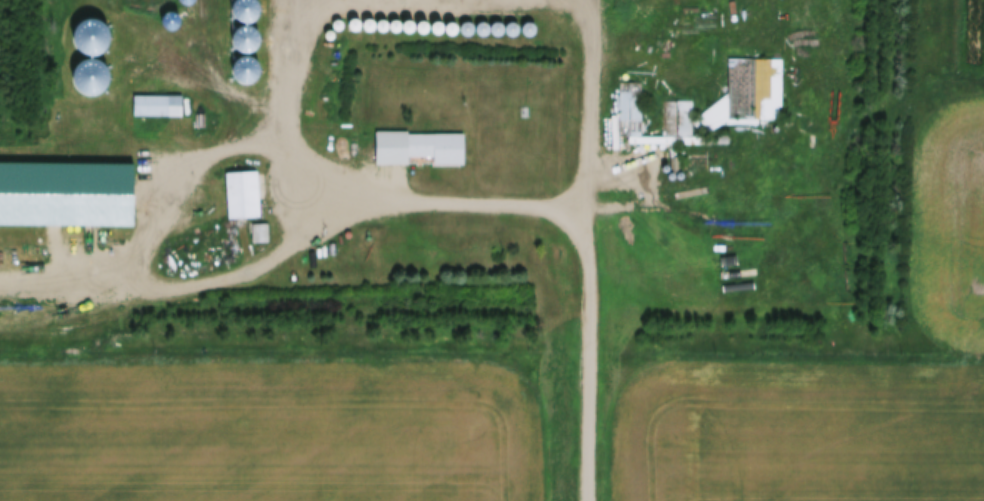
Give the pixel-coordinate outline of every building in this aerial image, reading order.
[(255,16),(259,12),(262,8),(263,2),(263,0),(234,0),(234,2),(235,8),(239,13),(243,16),(249,17),(255,16)] [(96,47),(103,46),(109,42),(113,37),(115,31),(115,24),(113,18),(109,12),(103,9),(96,8),(89,9),(83,13),(79,18),(77,24),(77,31),(79,37),(84,43),(90,46),(96,47)] [(342,24),(345,23),(347,20),(347,17),(345,14),(342,13),(339,14),(337,17),(337,21),(339,23),(342,24)] [(356,25),(359,24),(362,21),(361,17),(359,14),(356,13),(352,14),(350,17),(350,21),(352,24),(356,25)] [(370,26),(373,24),(376,21),(376,17),(373,14),(370,13),(366,15),(364,18),(364,21),(366,24),(370,26)] [(383,26),(387,25),(389,22),(389,18),(387,15),(383,14),(379,15),(377,18),(377,22),(380,25),(383,26)] [(396,27),(400,25),(402,22),(402,18),(400,15),(396,14),(392,16),(390,19),(390,22),(393,25),(396,27)] [(409,27),(412,26),(414,23),(414,19),(412,16),(408,15),(405,16),(403,19),(403,23),(405,26),(409,27)] [(421,28),(425,27),(427,24),(427,20),(425,17),(421,16),(418,17),(415,20),(415,24),(418,27),(421,28)] [(436,29),(439,27),(441,24),(441,20),(439,17),(436,16),(432,17),(430,21),(430,24),(432,27),(436,29)] [(466,31),(470,30),(473,27),(474,23),(473,20),(470,17),(466,16),(463,17),(460,20),(459,24),(460,27),(463,30),(466,31)] [(482,30),(485,29),(488,27),(489,23),(488,20),(485,17),(482,16),(478,17),(476,20),(475,23),(476,27),(478,29),(482,30)] [(497,30),(501,29),(503,27),(504,23),(503,20),(501,17),(497,16),(494,17),(491,20),(490,23),(491,27),(494,29),(497,30)] [(450,30),(453,28),(455,25),(455,21),(453,18),(450,17),(446,19),(444,22),(444,25),(446,28),(450,30)] [(512,31),(516,30),(519,28),(519,24),(519,21),(516,18),(512,17),(509,18),(506,21),(505,24),(506,28),(509,30),(512,31)] [(327,29),(330,28),(332,25),(332,21),(330,19),(327,18),(323,19),(321,21),(322,25),(324,28),(327,29)] [(249,48),(254,47),(259,43),(262,39),(263,33),(262,27),(259,23),(254,20),(248,19),(243,20),(238,23),(235,28),(234,33),(235,39),(238,44),(243,47),(249,48)] [(318,38),(321,37),(323,34),(323,31),(321,28),(318,27),(314,28),(312,31),(313,34),(315,37),(318,38)] [(248,78),(254,77),(259,74),(262,69),(263,64),(262,58),(258,53),(254,50),(248,49),(243,50),(238,54),(235,58),(234,64),(235,70),(238,74),(243,77),(248,78)] [(96,89),(103,88),(109,84),(113,79),(115,72),(115,66),(113,59),(108,54),(103,51),(96,50),(89,51),(83,54),(79,60),(77,66),(77,73),(79,79),(84,84),(90,88),(96,89)] [(728,52),(781,52),(781,118),(728,118),(728,113),(728,87),(728,52)] [(642,131),(628,131),(620,131),(620,76),(642,76),(642,131)] [(691,131),(691,114),(728,87),(728,113),(705,131),(691,131)] [(135,89),(182,89),(182,108),(135,108),(135,89)] [(691,95),(691,114),(691,131),(668,131),(668,95),(691,95)] [(184,120),(184,99),(133,99),(134,120),(184,120)] [(199,107),(208,107),(208,123),(199,123),(199,107)] [(373,125),(407,125),(407,129),(461,129),(461,160),(433,160),(433,150),(407,150),(407,158),(373,158),(373,125)] [(135,221),(0,219),(0,157),(136,159),(135,221)] [(665,166),(668,165),(669,162),(668,159),(664,158),(661,159),(660,162),(662,165),(665,166)] [(680,173),(683,171),(684,168),(683,165),(679,164),(676,165),(675,168),(676,171),(680,173)] [(224,167),(256,165),(259,210),(227,212),(224,167)] [(670,173),(673,172),(674,169),(673,166),(670,165),(667,166),(666,169),(667,172),(670,173)] [(252,218),(268,218),(268,237),(252,237),(252,218)]
